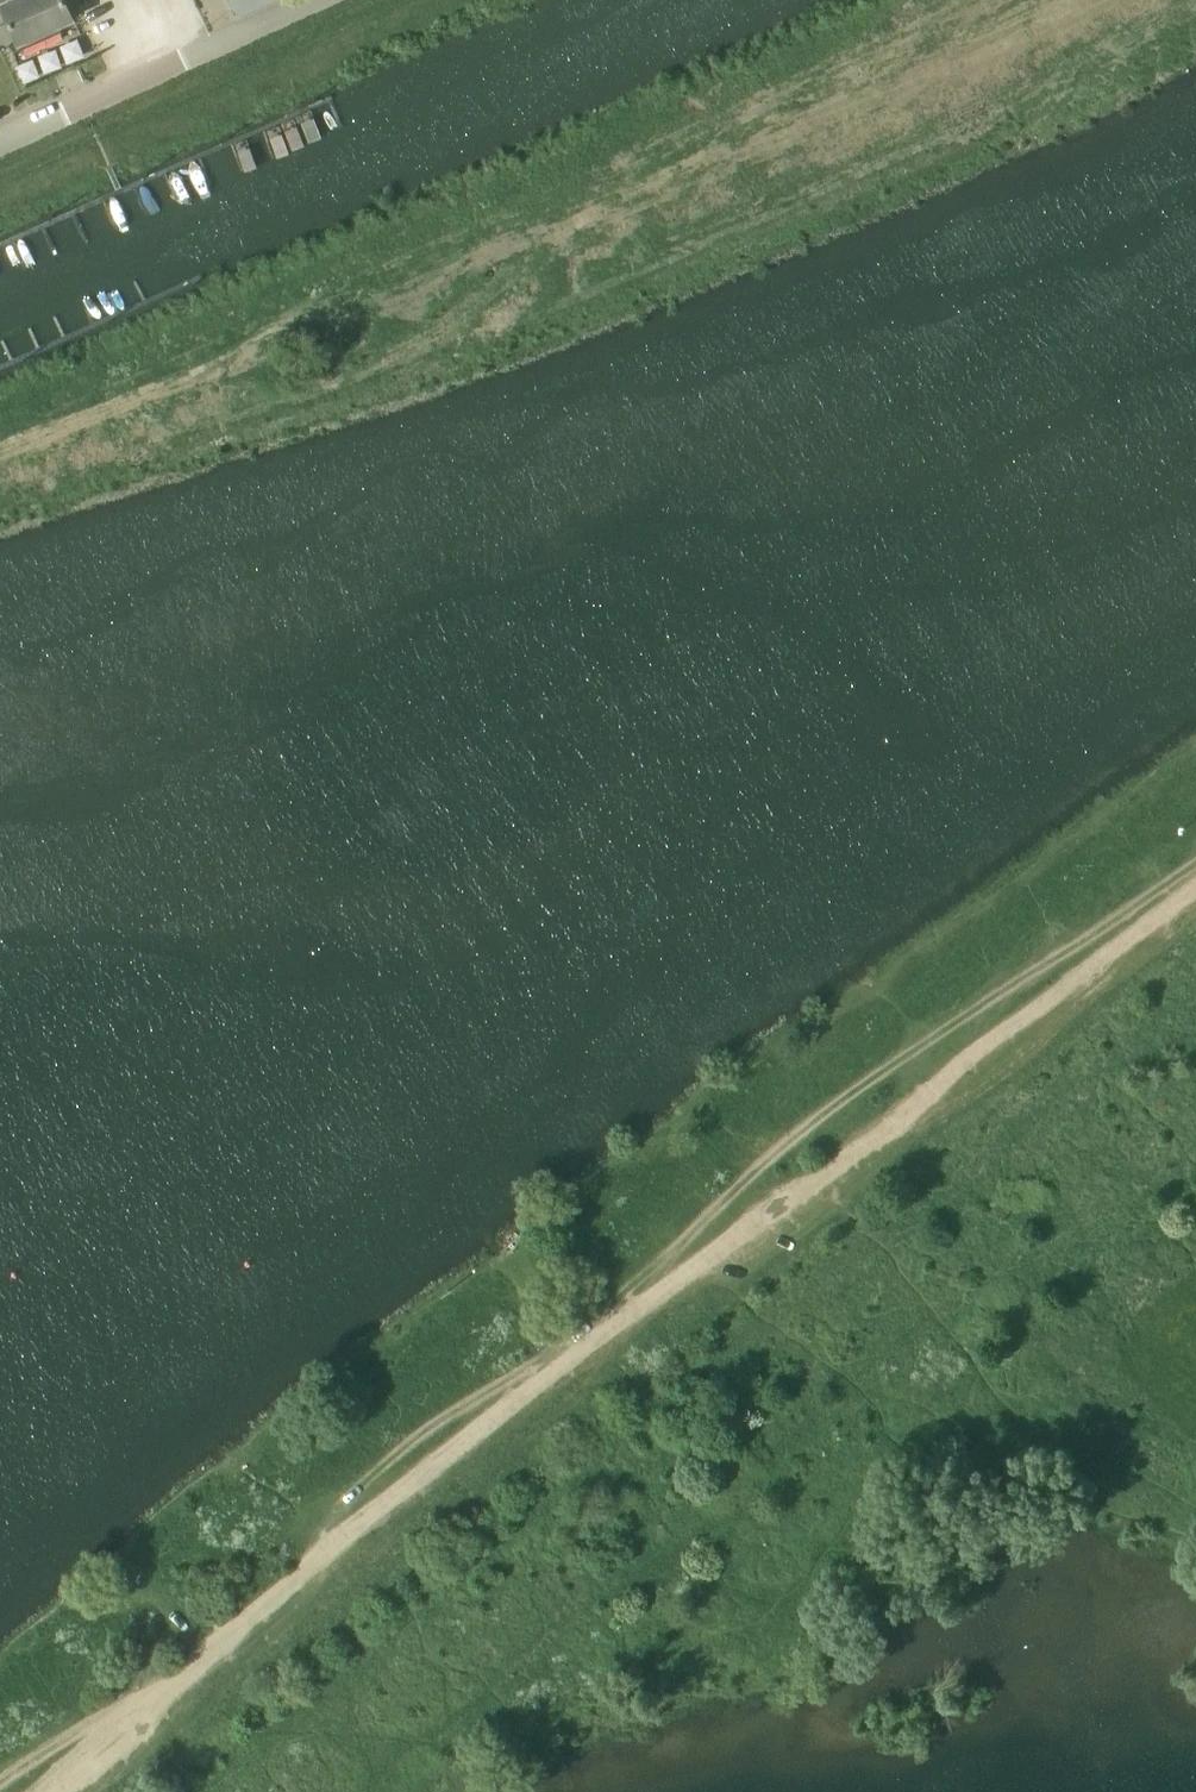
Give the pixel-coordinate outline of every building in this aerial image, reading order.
[(2,4),(22,50),(62,32),(60,26),(74,19),(65,0),(0,0),(0,5),(2,4)]
